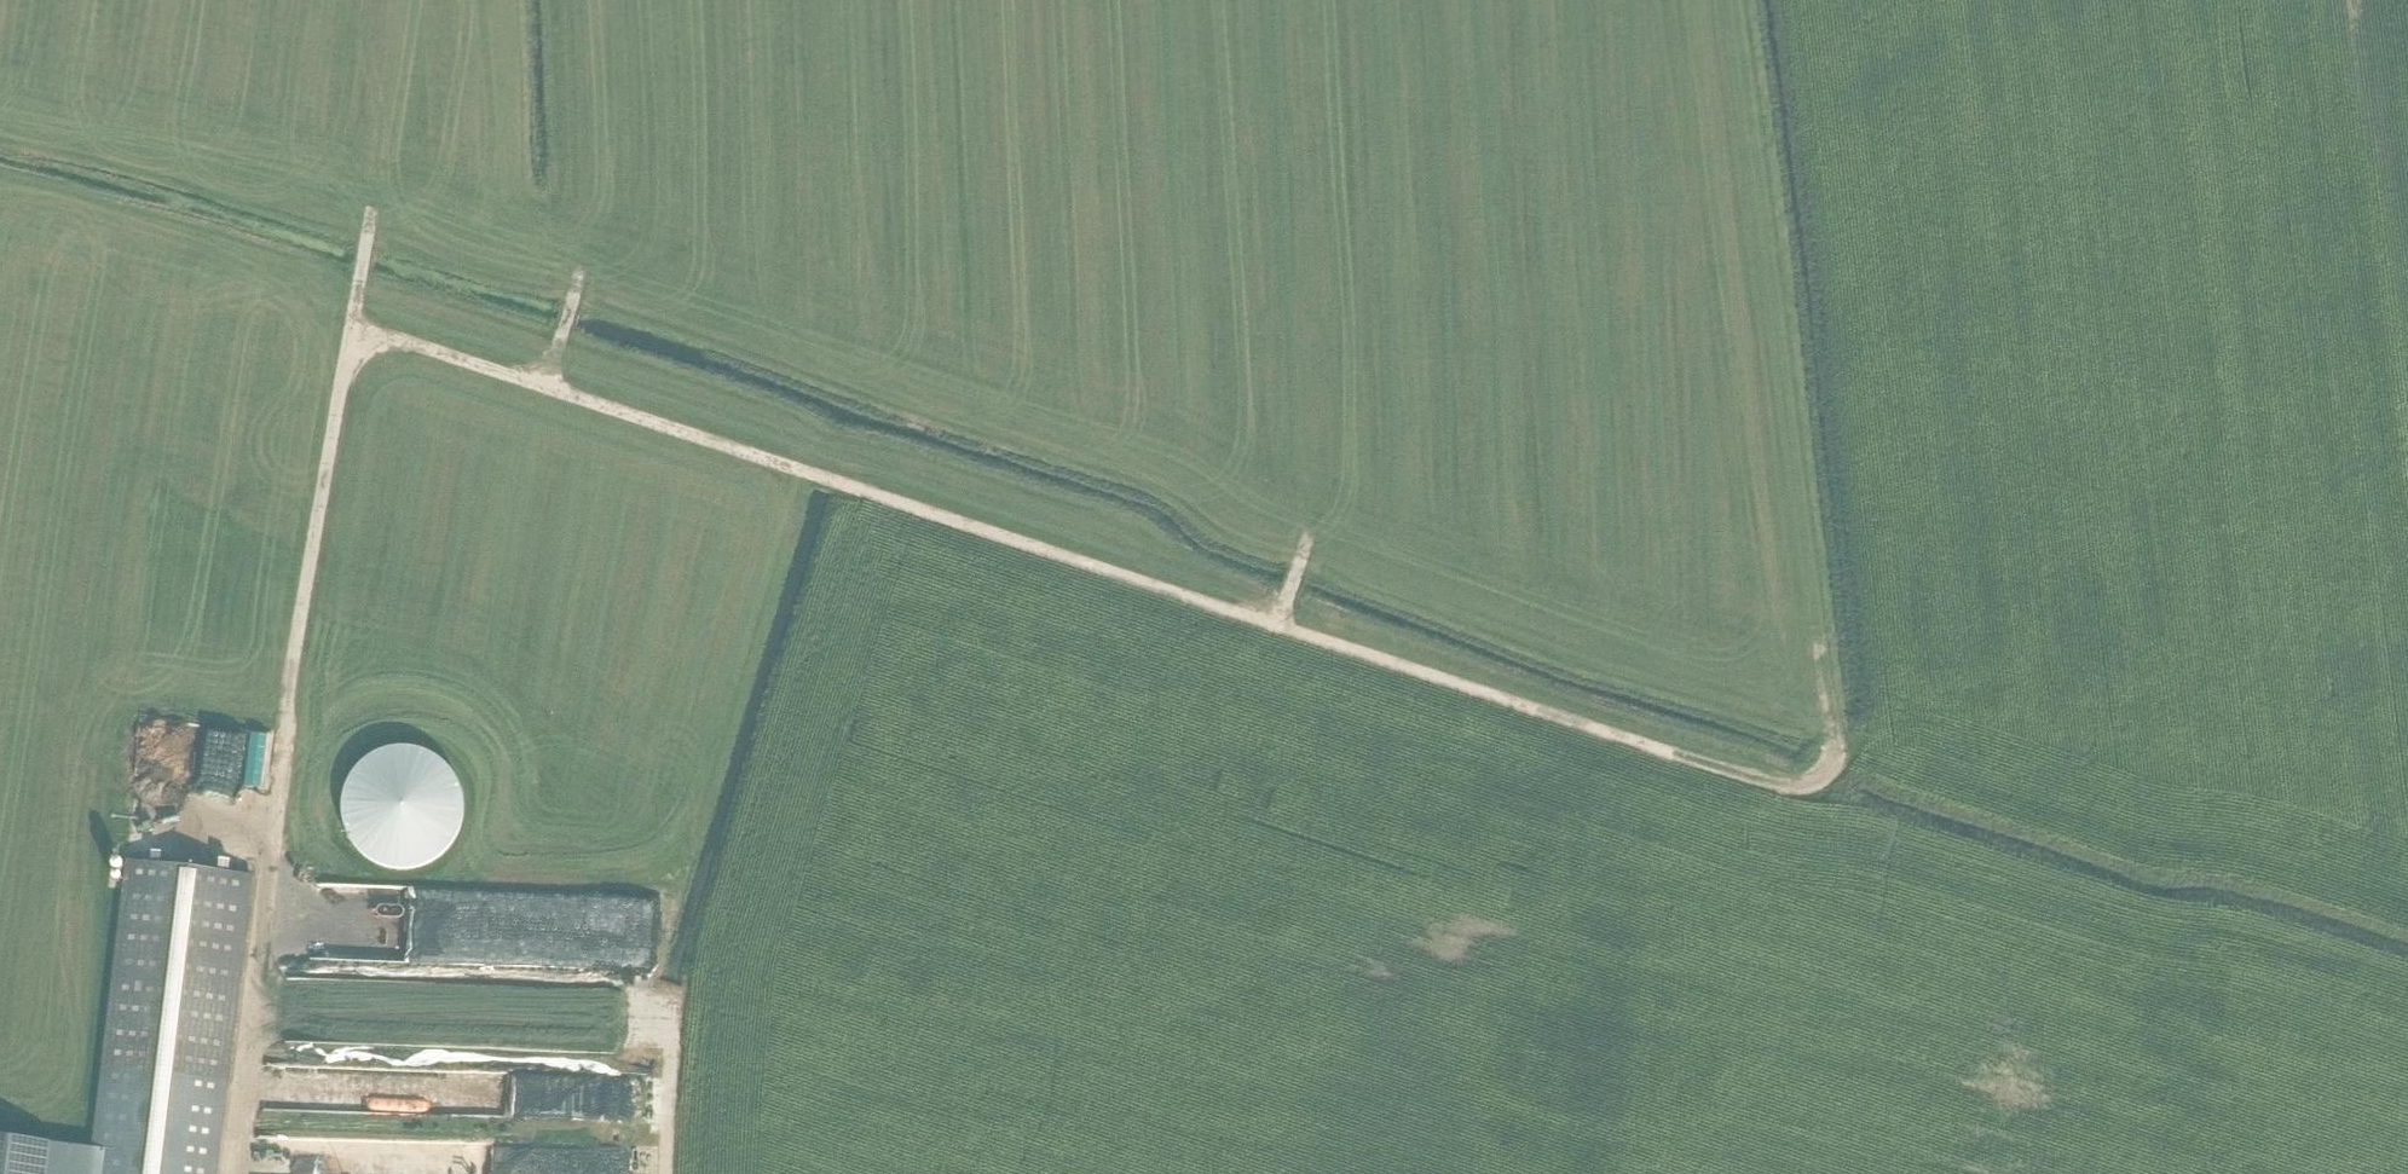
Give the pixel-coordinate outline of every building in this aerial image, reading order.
[(265,782),(267,731),(250,731),(248,782),(265,782)] [(252,876),(127,861),(92,1149),(0,1138),(0,1173),(215,1173),(252,876)] [(373,1173),(401,1173),(399,1139),(372,1140),(373,1173)] [(590,1155),(569,1155),(569,1164),(556,1164),(556,1173),(590,1173),(590,1155)]
